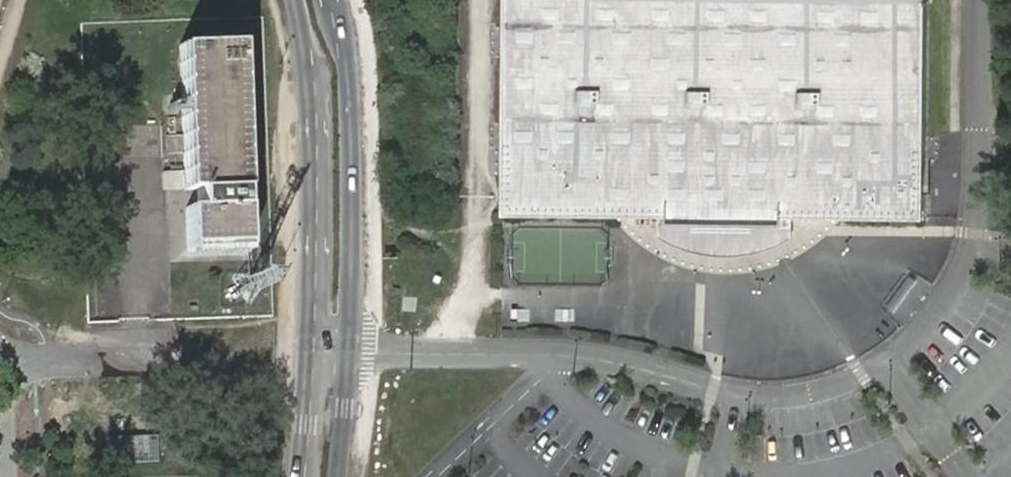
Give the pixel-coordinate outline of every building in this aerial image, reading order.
[(502,218),(658,220),(667,220),(667,228),(703,229),(781,230),(781,222),(790,222),(922,224),(922,216),(925,0),(505,0),(502,218)] [(237,43),(179,45),(182,136),(165,136),(166,175),(183,174),(184,190),(195,190),(196,208),(184,208),(186,250),(244,248),(237,43)]
